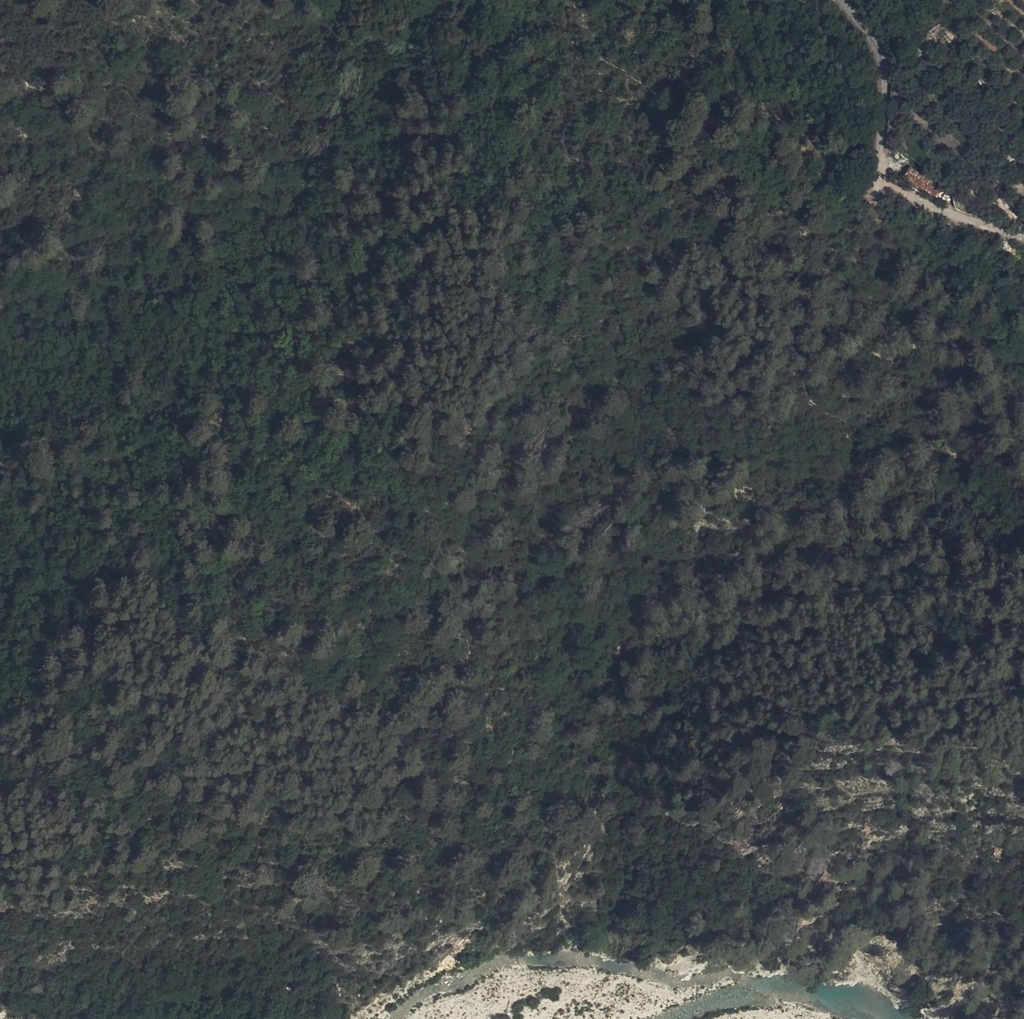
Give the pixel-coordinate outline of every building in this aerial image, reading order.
[(937,198),(944,186),(910,166),(903,178),(937,198)]
